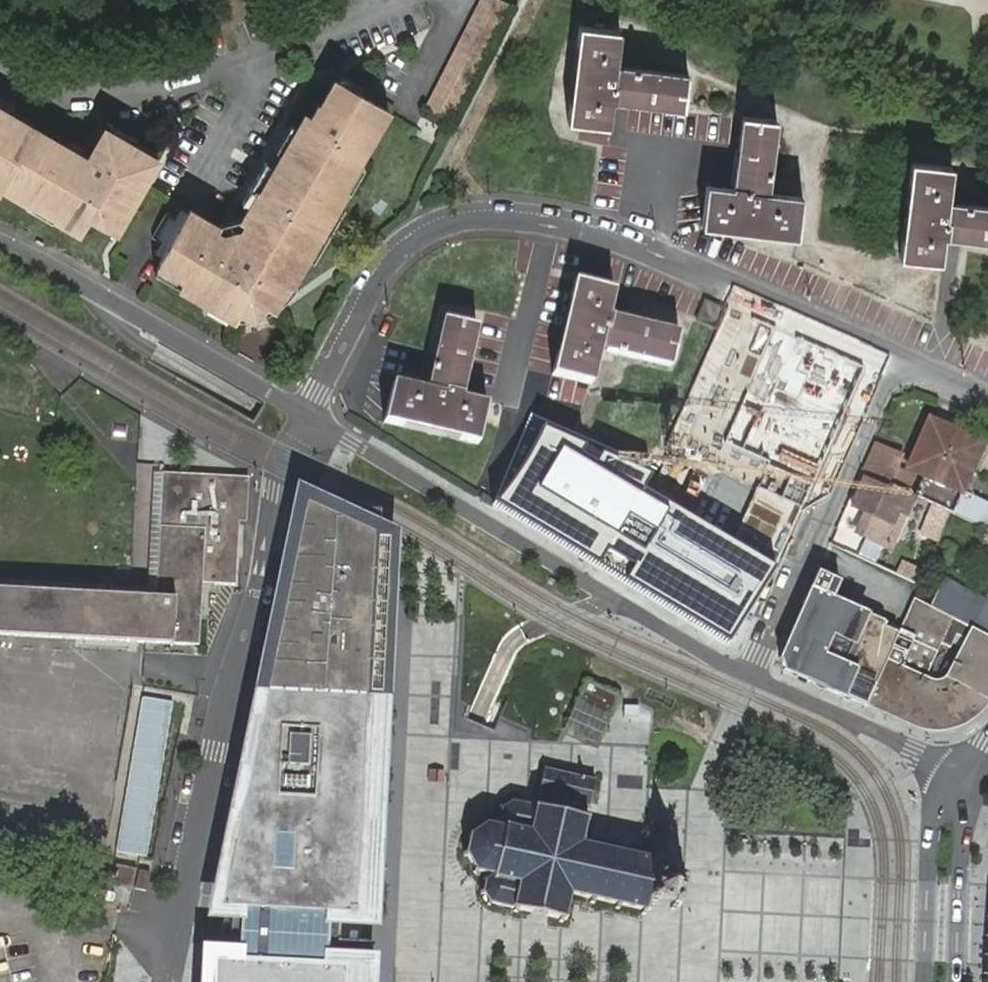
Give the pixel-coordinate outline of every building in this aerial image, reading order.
[(448,124),(510,4),(503,0),(483,0),(424,111),(448,124)] [(580,25),(568,122),(609,126),(612,99),(685,107),(688,75),(616,66),(620,30),(580,25)] [(342,75),(338,83),(358,94),(362,87),(342,75)] [(258,194),(250,209),(243,220),(247,223),(246,226),(243,232),(228,234),(218,229),(221,224),(207,216),(195,208),(191,215),(189,219),(186,223),(186,224),(179,221),(178,220),(169,215),(163,226),(156,239),(166,244),(172,247),(166,259),(162,266),(189,282),(184,292),(209,307),(219,313),(236,323),(242,312),(244,308),(249,311),(252,312),(261,311),(262,310),(266,303),(279,310),(293,284),(296,286),(297,284),(310,261),(341,207),(348,194),(343,192),(359,165),(389,112),(358,94),(338,83),(335,81),(320,107),(317,106),(310,118),(305,116),(298,129),(298,130),(283,155),(276,168),(260,195),(258,194)] [(12,114),(16,107),(0,97),(0,107),(12,114)] [(12,114),(0,107),(0,184),(5,187),(12,190),(33,203),(39,207),(58,218),(86,234),(90,227),(94,220),(120,235),(164,160),(135,143),(115,131),(111,129),(96,154),(93,160),(72,149),(12,114)] [(745,116),(736,189),(709,186),(704,226),(800,237),(805,197),(769,193),(778,120),(745,116)] [(118,125),(115,131),(135,143),(138,136),(118,125)] [(276,151),(283,155),(298,130),(298,129),(291,125),(276,151)] [(75,142),(72,149),(93,160),(96,154),(75,142)] [(900,256),(941,261),(944,236),(987,241),(987,208),(948,202),(953,167),(913,162),(900,256)] [(244,206),(250,209),(258,194),(260,195),(276,168),(269,164),(244,206)] [(366,169),(359,165),(343,192),(348,194),(351,196),(366,169)] [(29,210),(33,203),(12,190),(7,197),(29,210)] [(54,224),(58,218),(39,207),(35,214),(54,224)] [(348,210),(341,207),(310,261),(317,264),(348,210)] [(184,210),(178,220),(179,221),(186,224),(186,223),(189,219),(191,215),(184,210)] [(116,242),(120,235),(94,220),(90,227),(116,242)] [(247,223),(243,220),(221,224),(218,229),(228,234),(243,232),(246,226),(247,223)] [(159,255),(166,259),(172,247),(166,244),(159,255)] [(156,275),(184,292),(189,282),(162,266),(156,275)] [(575,281),(553,373),(592,383),(601,349),(672,366),(680,333),(609,316),(614,290),(575,281)] [(300,288),(296,286),(293,284),(279,310),(285,306),(290,301),(300,288)] [(716,328),(724,309),(706,302),(697,321),(716,328)] [(271,314),(279,310),(266,303),(262,310),(261,311),(252,312),(249,311),(244,308),(242,312),(236,323),(245,322),(254,320),(271,314)] [(854,395),(867,365),(727,305),(714,335),(854,395)] [(229,323),(236,323),(219,313),(209,307),(205,314),(211,316),(216,319),(220,321),(229,323)] [(445,320),(427,391),(394,384),(384,422),(478,444),(487,406),(462,400),(479,328),(445,320)] [(728,403),(683,514),(737,535),(761,476),(765,477),(785,426),(728,403)] [(917,471),(938,423),(930,419),(908,467),(917,471)] [(982,441),(938,423),(917,471),(960,491),(982,441)] [(876,443),(863,473),(893,486),(907,492),(914,477),(895,469),(902,455),(876,443)] [(537,490),(642,554),(625,582),(728,642),(750,625),(775,568),(733,543),(560,451),(537,490)] [(160,527),(156,599),(201,601),(202,585),(235,586),(239,523),(246,524),(248,478),(163,473),(160,527)] [(861,528),(894,545),(915,496),(907,492),(893,486),(891,489),(864,479),(851,508),(865,515),(861,528)] [(934,505),(951,512),(965,518),(973,500),(932,481),(924,500),(934,505)] [(973,500),(965,518),(968,520),(976,501),(973,500)] [(987,529),(987,507),(976,501),(968,520),(987,529)] [(371,943),(340,942),(341,929),(341,914),(366,915),(380,656),(386,656),(388,607),(383,607),(386,540),(328,513),(314,506),(313,513),(304,513),(301,559),(294,558),(292,605),(284,604),(282,646),(276,646),(274,692),(266,692),(264,727),(259,727),(257,762),(252,762),(250,790),(246,790),(244,826),(238,826),(236,862),(231,861),(228,897),(223,897),(222,910),(240,911),(237,953),(236,959),(211,957),(209,981),(370,981),(371,943)] [(892,550),(894,545),(861,528),(858,535),(892,550)] [(987,636),(987,599),(946,578),(931,606),(971,627),(987,636)] [(866,706),(869,699),(887,659),(895,640),(898,632),(883,625),(884,620),(810,587),(779,657),(785,667),(784,670),(811,682),(820,678),(828,659),(836,663),(827,682),(834,692),(845,697),(866,706)] [(129,597),(0,591),(0,636),(143,643),(199,646),(200,646),(201,601),(156,599),(129,597)] [(971,627),(963,637),(951,661),(949,667),(945,671),(939,676),(935,678),(924,675),(887,659),(869,699),(866,706),(901,721),(919,728),(925,729),(927,730),(934,731),(945,730),(956,729),(966,723),(975,716),(985,703),(987,699),(987,636),(971,627)] [(951,661),(963,637),(956,633),(949,646),(941,642),(924,675),(935,678),(939,676),(945,671),(949,667),(951,661)] [(814,683),(834,692),(827,682),(836,663),(828,659),(820,678),(811,682),(814,683)] [(604,747),(622,706),(582,688),(564,729),(604,747)] [(143,696),(115,851),(144,856),(172,701),(143,696)] [(469,855),(478,868),(475,872),(479,874),(482,870),(497,873),(489,878),(487,876),(485,879),(487,882),(485,890),(481,891),(482,895),(486,894),(491,901),(490,905),(493,906),(495,903),(514,907),(514,910),(518,911),(519,908),(560,917),(560,920),(564,921),(564,917),(567,918),(568,914),(565,912),(569,897),(572,897),(572,892),(593,897),(592,902),(596,903),(597,898),(618,903),(617,907),(621,908),(623,903),(641,908),(640,912),(645,913),(646,909),(649,910),(650,906),(647,905),(648,901),(654,903),(655,898),(672,901),(671,907),(676,908),(677,903),(681,904),(682,899),(678,899),(681,883),(686,884),(686,880),(682,879),(683,875),(677,873),(676,878),(660,874),(661,869),(659,866),(660,861),(656,861),(658,856),(654,855),(652,860),(633,856),(634,851),(630,849),(628,854),(608,850),(609,845),(604,844),(604,849),(583,844),(584,839),(581,838),(584,822),(587,822),(588,818),(586,818),(588,806),(591,806),(596,779),(544,769),(536,807),(516,803),(515,800),(512,801),(512,804),(505,807),(503,805),(500,808),(503,811),(501,818),(497,819),(498,823),(501,823),(508,832),(490,828),(489,823),(486,824),(486,828),(474,835),(472,831),(468,834),(472,838),(469,851),(463,852),(465,857),(469,855)] [(148,888),(148,869),(108,868),(108,887),(148,888)]
